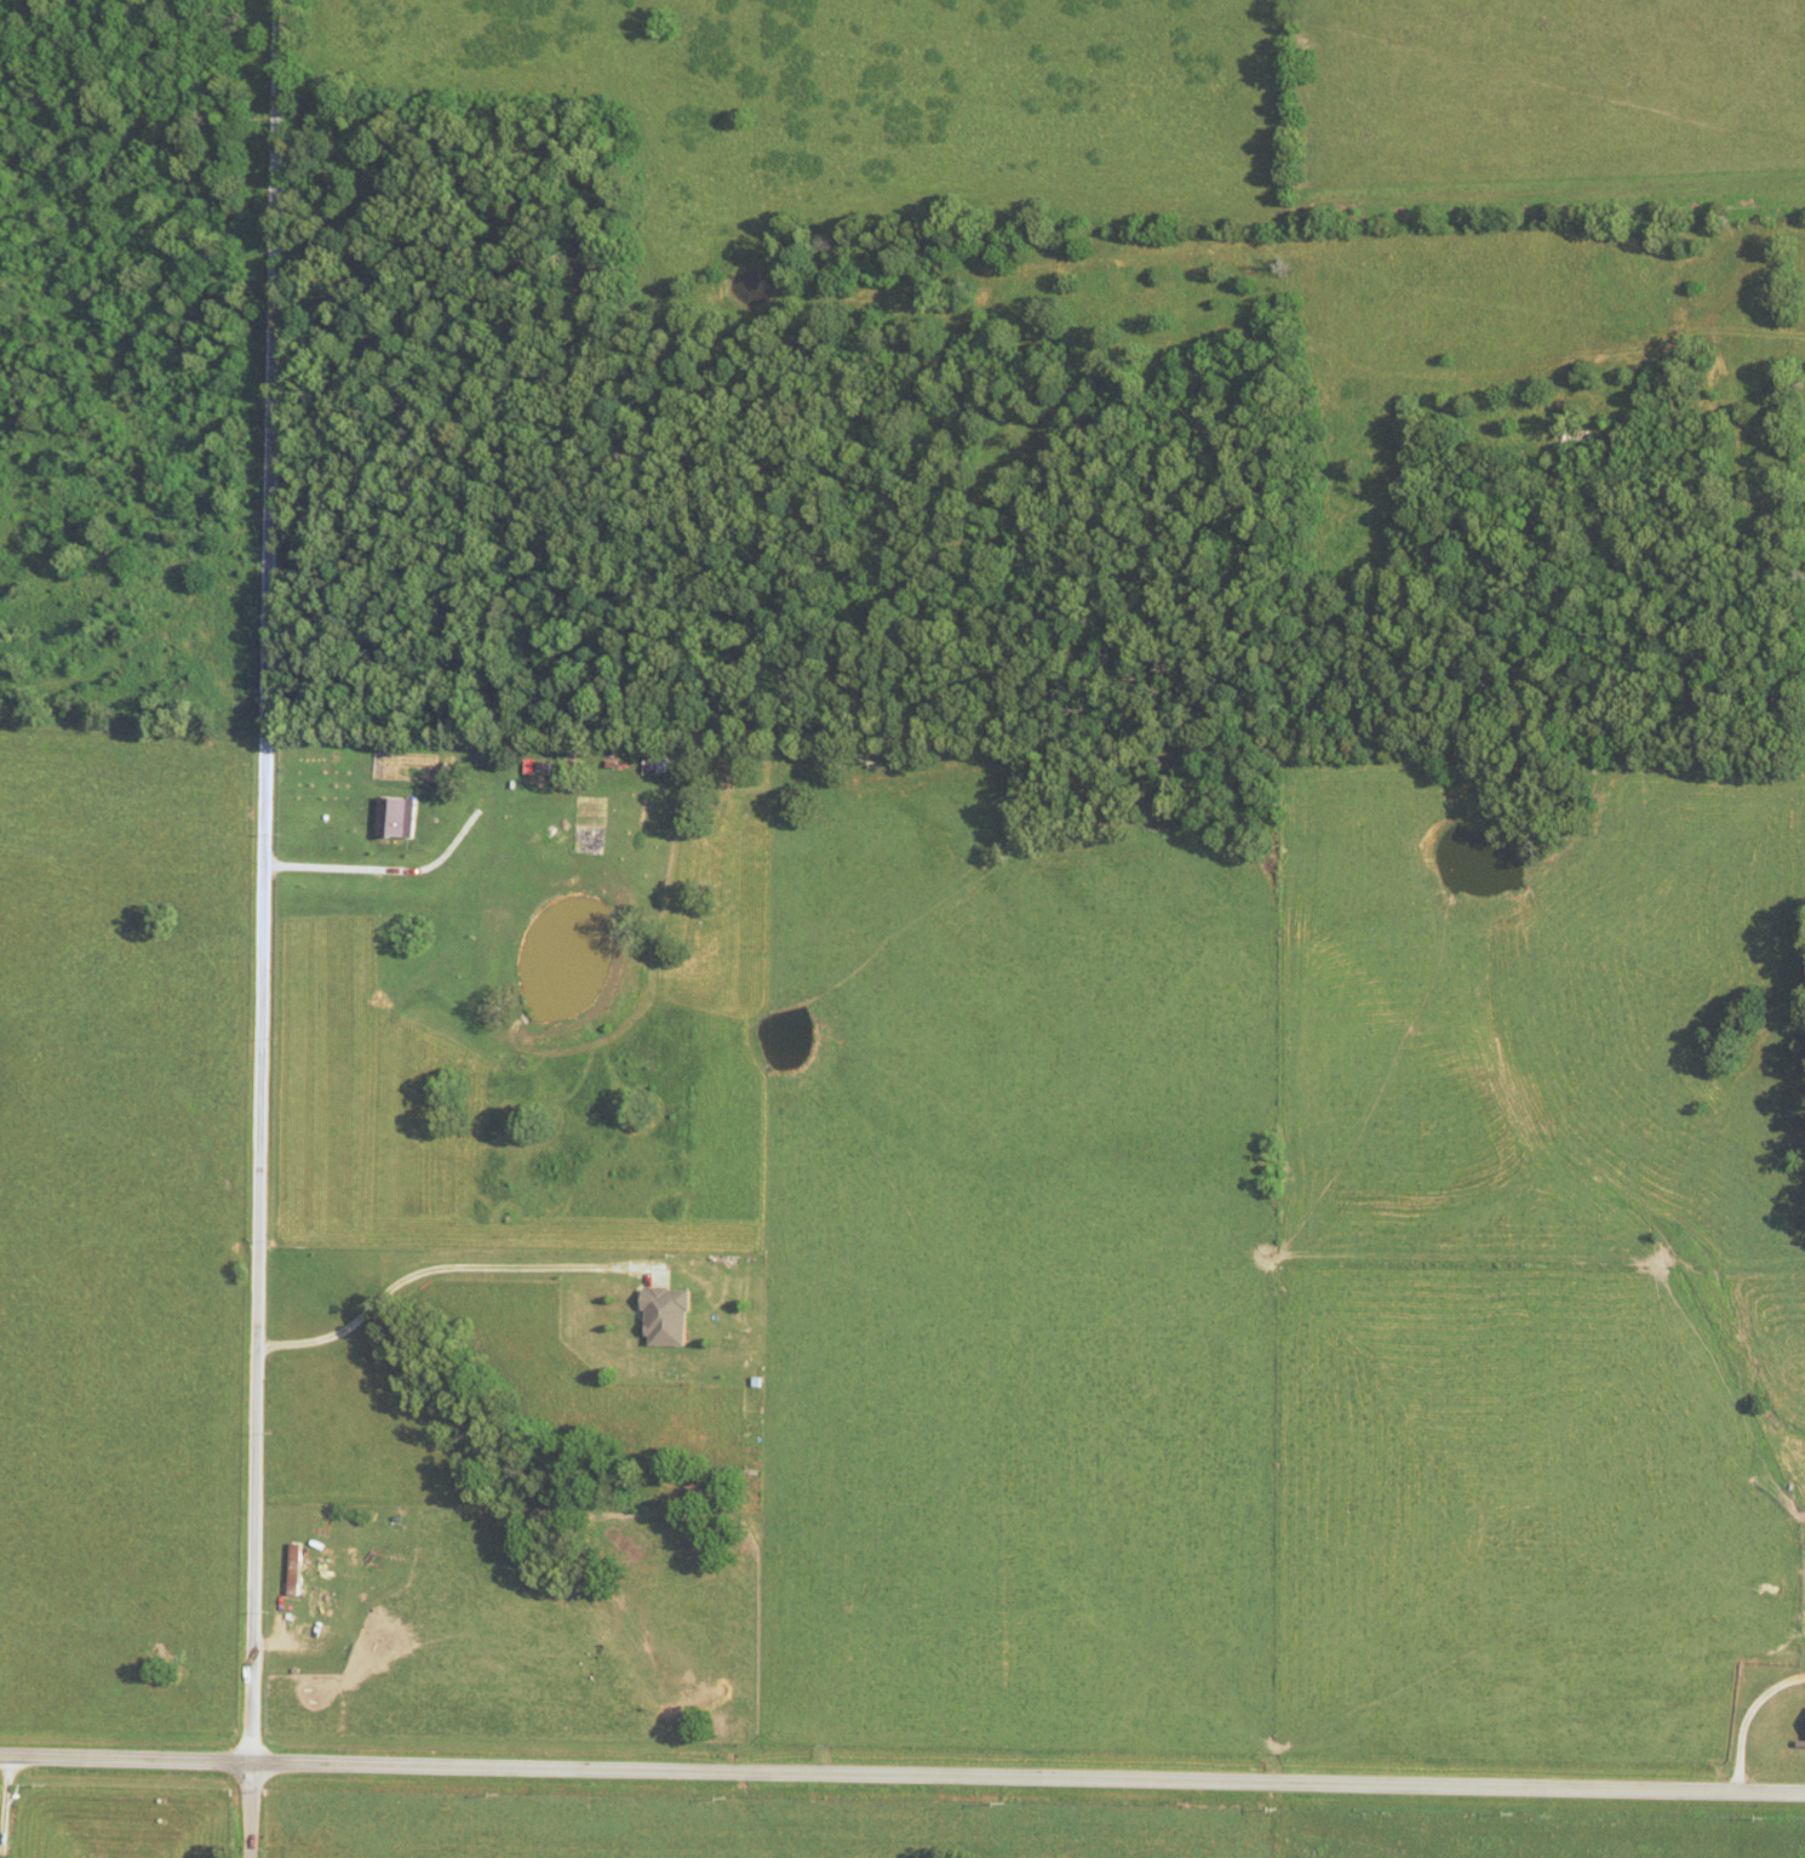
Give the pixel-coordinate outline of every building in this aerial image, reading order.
[(696,1288),(648,1287),(648,1310),(655,1310),(654,1344),(695,1345),(696,1288)] [(311,1595),(311,1542),(294,1542),(294,1595),(311,1595)]
